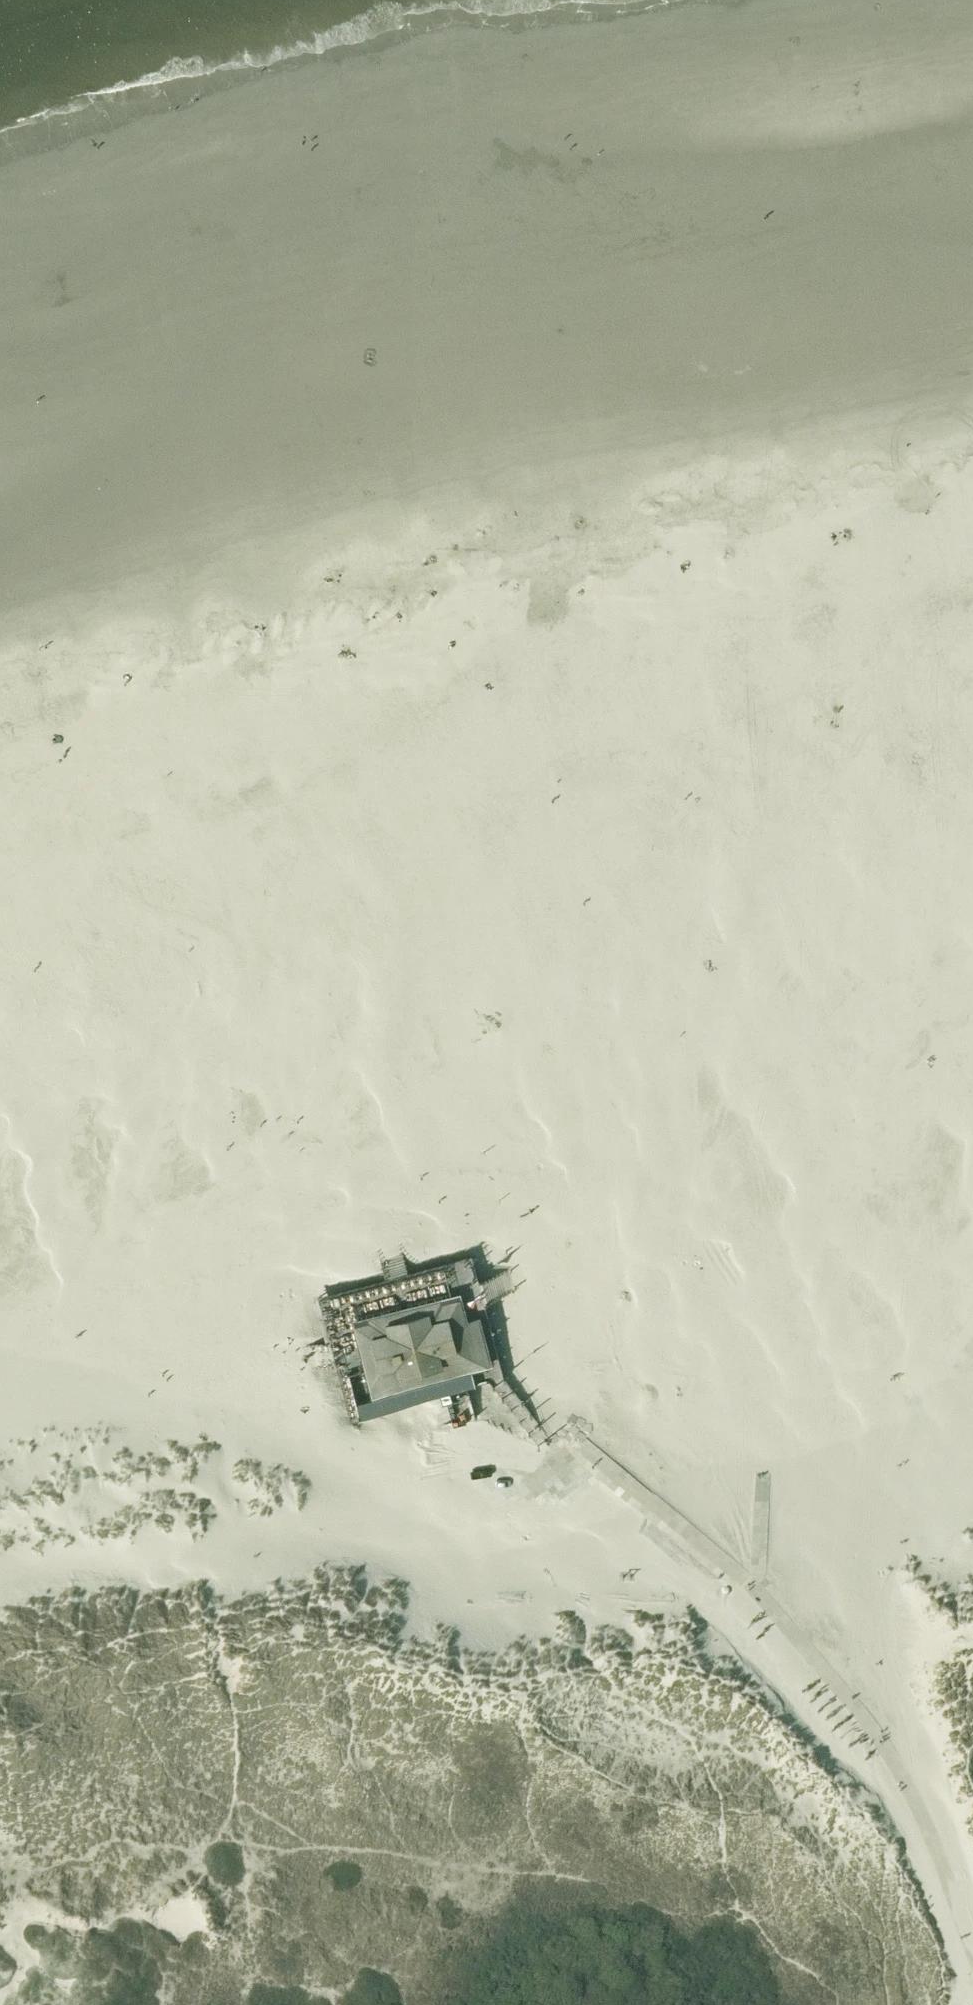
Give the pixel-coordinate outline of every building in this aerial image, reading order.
[(473,1262),(444,1268),(451,1294),(458,1292),(467,1318),(479,1316),(491,1365),(469,1370),(474,1388),(495,1382),(504,1380),(473,1262)] [(351,1319),(451,1294),(444,1268),(320,1298),(349,1419),(474,1388),(469,1370),(371,1396),(351,1319)] [(451,1294),(351,1319),(371,1396),(469,1370),(491,1365),(479,1316),(467,1318),(458,1292),(451,1294)] [(548,1549),(550,1502),(484,1500),(482,1550),(523,1551),(523,1569),(571,1571),(571,1550),(548,1549)] [(611,1571),(611,1582),(636,1584),(636,1572),(611,1571)]
